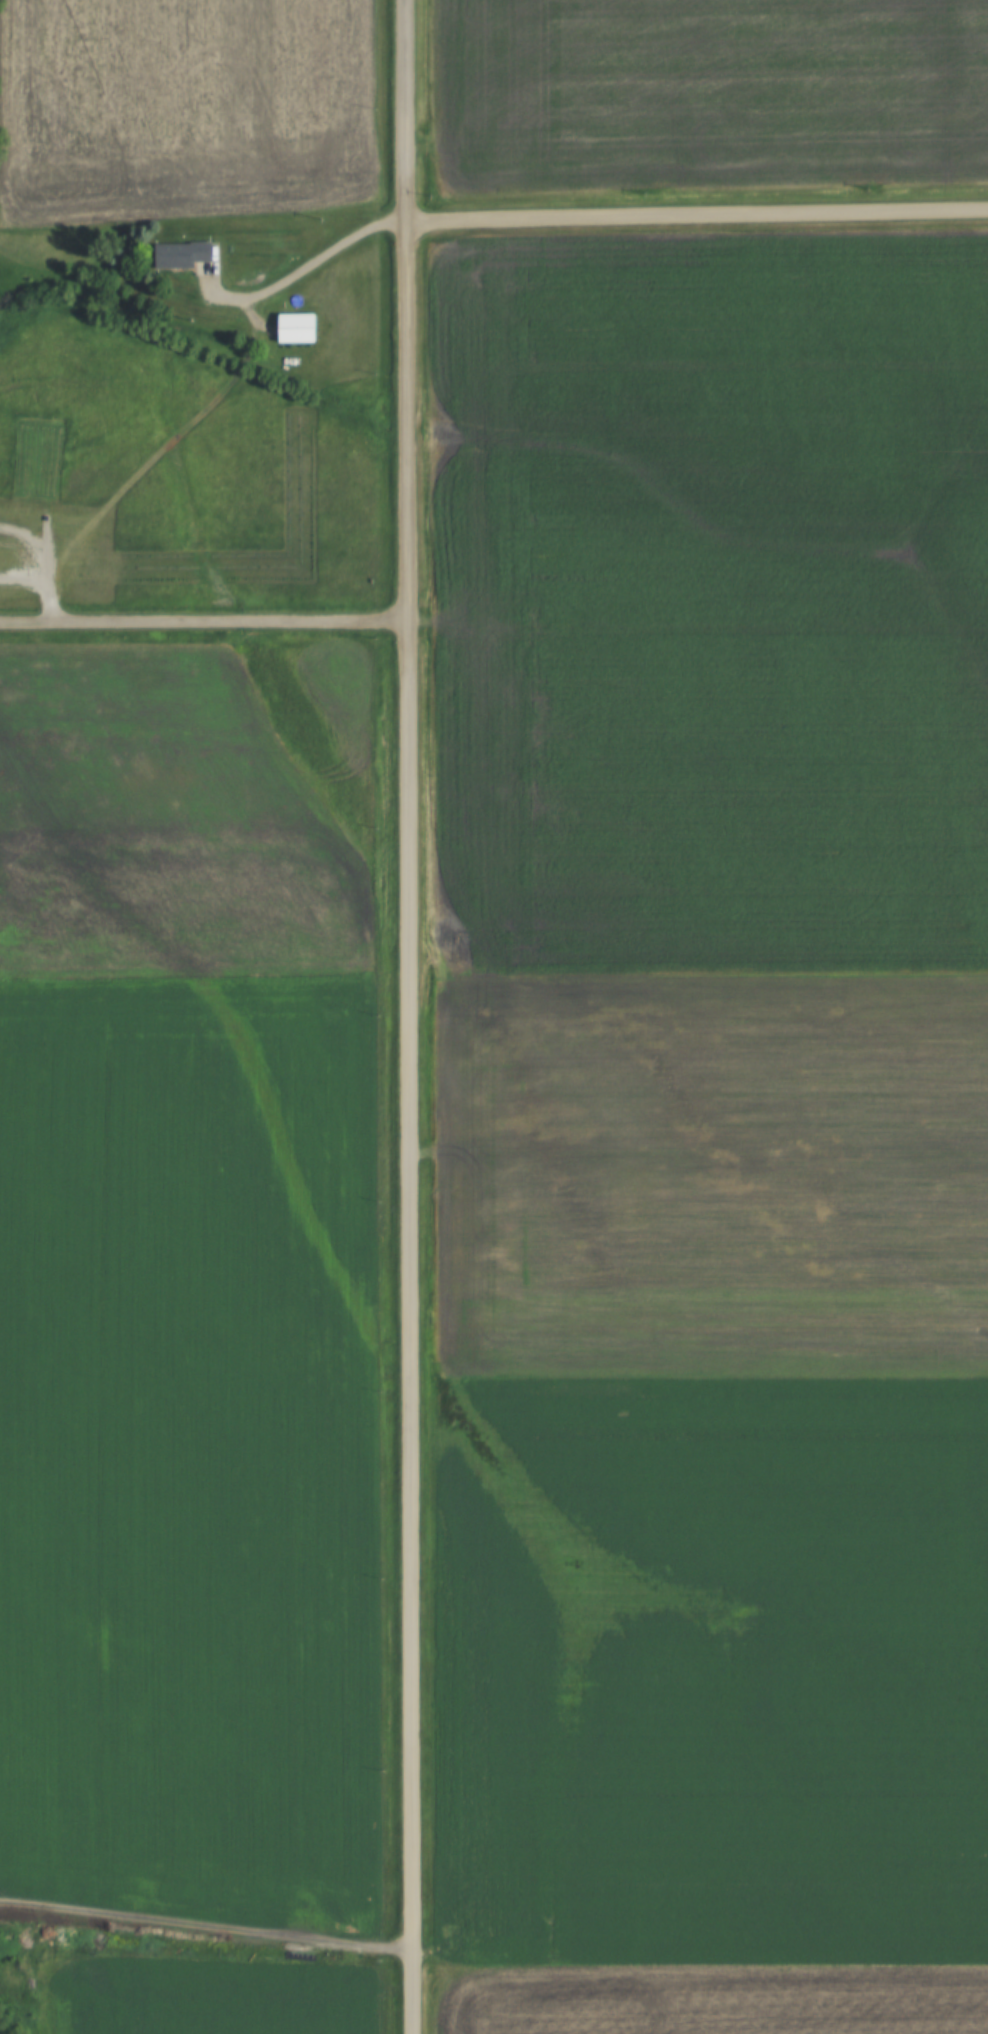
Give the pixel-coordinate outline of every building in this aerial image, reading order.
[(190,269),(190,263),(208,262),(208,244),(149,244),(149,270),(190,269)] [(272,343),(314,343),(314,314),(272,314),(272,343)]
